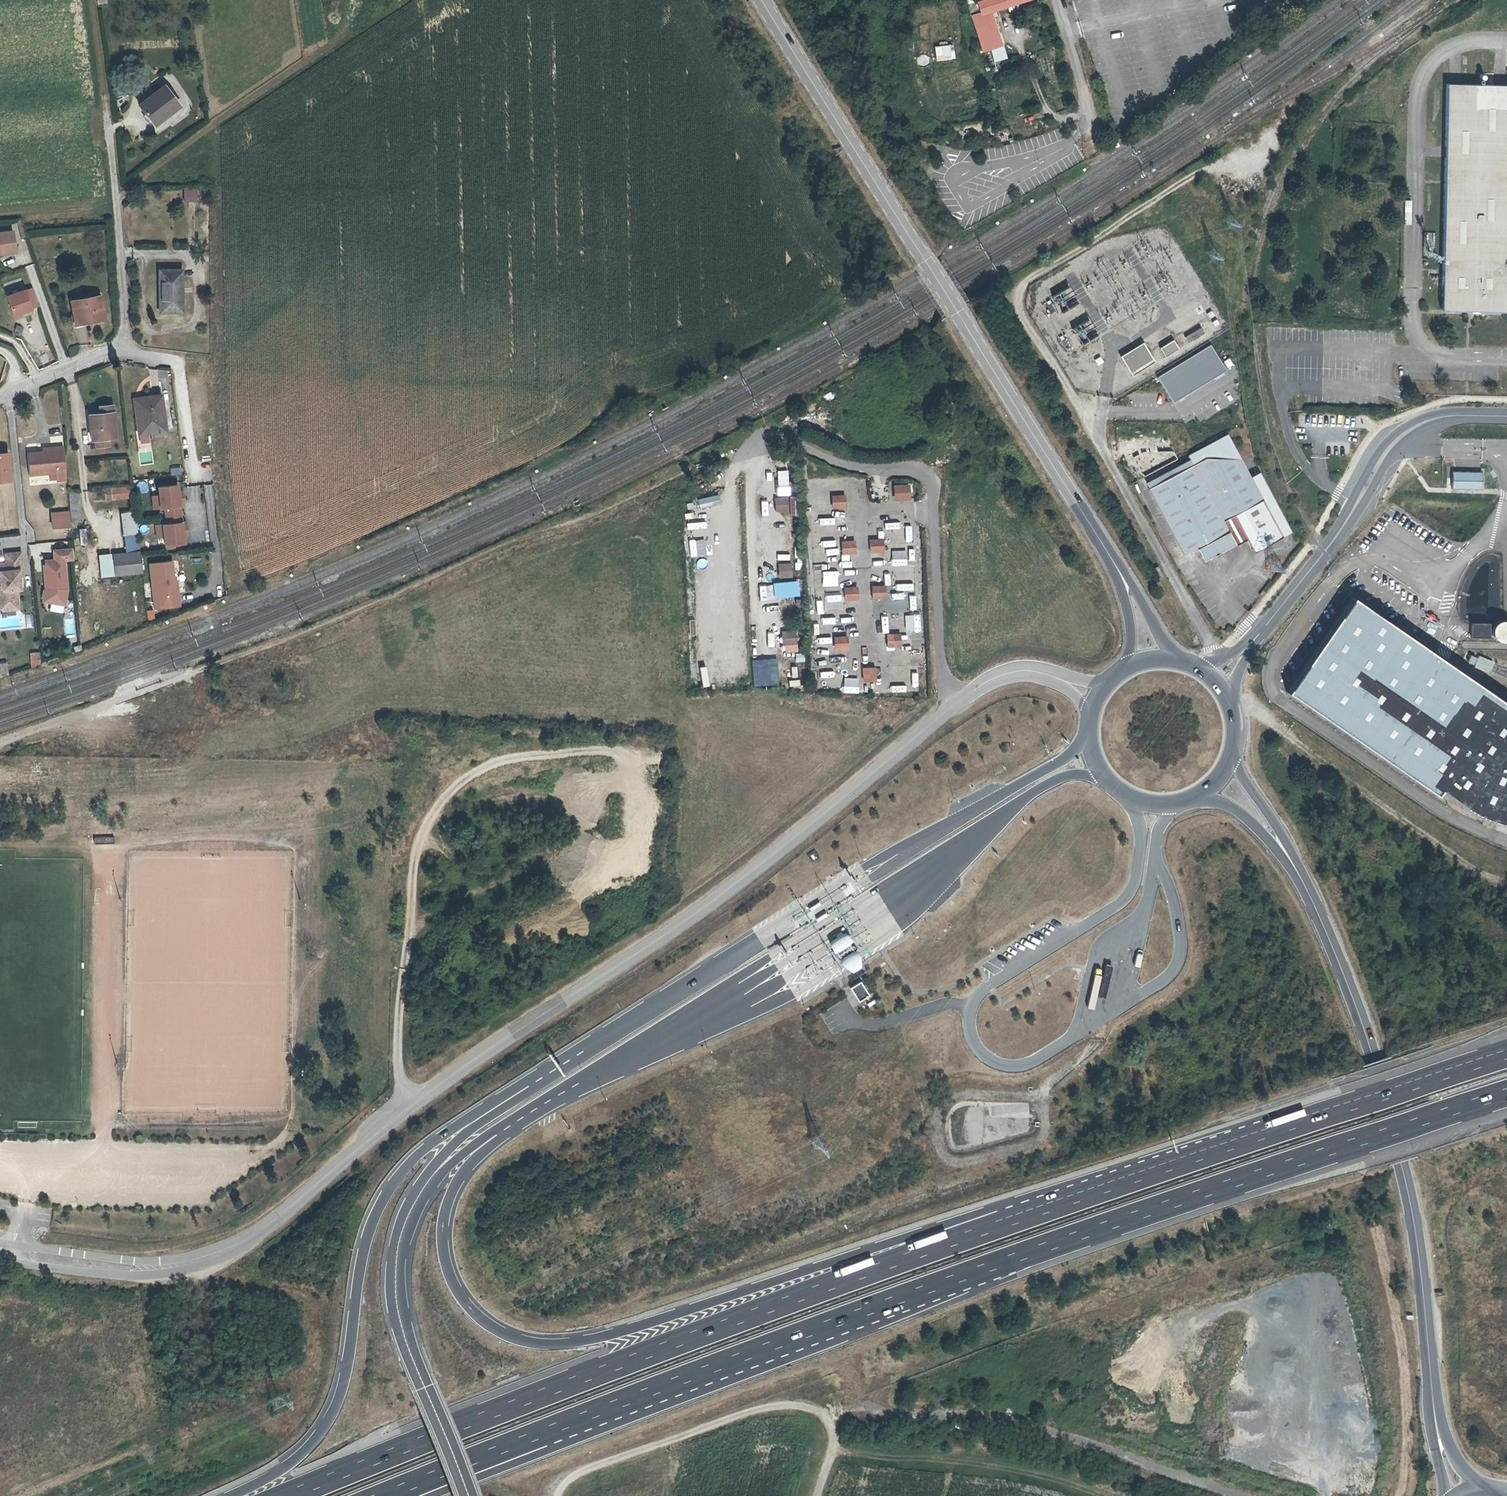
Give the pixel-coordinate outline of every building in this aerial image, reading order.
[(972,13),(982,49),(1002,43),(992,8),(1023,0),(978,0),(982,11),(972,13)] [(936,61),(954,59),(951,43),(934,46),(936,61)] [(997,81),(1010,79),(1008,65),(995,67),(997,81)] [(1444,311),(1506,312),(1506,86),(1450,85),(1444,311)] [(163,114),(167,118),(181,107),(165,88),(140,109),(152,123),(163,114)] [(163,114),(152,123),(156,127),(167,118),(163,114)] [(201,202),(199,189),(187,189),(188,202),(201,202)] [(0,234),(0,251),(1,251),(1,255),(19,253),(16,232),(0,234)] [(159,273),(158,315),(180,315),(181,273),(159,273)] [(16,317),(24,314),(35,311),(29,291),(10,297),(16,317)] [(38,292),(30,295),(35,311),(43,308),(38,292)] [(101,303),(100,297),(71,301),(75,324),(104,319),(102,310),(104,309),(103,303),(101,303)] [(1205,333),(1201,327),(1185,337),(1189,343),(1205,333)] [(1174,339),(1160,348),(1166,358),(1180,349),(1174,339)] [(1144,343),(1121,356),(1131,373),(1154,360),(1144,343)] [(1211,345),(1159,376),(1174,400),(1225,369),(1211,345)] [(142,421),(136,422),(138,435),(165,431),(161,395),(139,398),(142,421)] [(142,421),(139,398),(134,399),(136,422),(142,421)] [(97,407),(97,408),(98,414),(89,415),(92,439),(94,439),(94,446),(107,445),(106,437),(115,436),(111,405),(97,407)] [(1191,462),(1145,485),(1181,553),(1195,546),(1199,554),(1205,556),(1232,542),(1232,537),(1222,517),(1233,512),(1252,549),(1275,537),(1248,477),(1227,433),(1187,454),(1188,456),(1191,462)] [(48,451),(48,447),(41,447),(41,451),(27,453),(29,475),(48,473),(55,472),(56,480),(66,479),(63,450),(48,451)] [(0,453),(0,477),(11,476),(9,452),(0,453)] [(1143,480),(1145,485),(1191,462),(1188,456),(1143,480)] [(1483,471),(1453,470),(1452,488),(1482,489),(1483,471)] [(1249,476),(1281,534),(1289,529),(1258,471),(1249,476)] [(55,472),(48,473),(48,481),(56,480),(55,472)] [(1281,534),(1249,476),(1248,477),(1275,537),(1281,534)] [(176,485),(157,487),(160,508),(164,507),(166,524),(162,525),(164,545),(183,543),(182,531),(185,530),(184,522),(181,522),(179,506),(182,505),(181,498),(178,498),(176,485)] [(104,488),(105,501),(132,499),(131,486),(104,488)] [(80,517),(78,492),(69,492),(71,518),(80,517)] [(788,496),(775,496),(776,512),(789,511),(788,496)] [(137,550),(135,511),(121,512),(124,551),(137,550)] [(69,517),(52,518),(53,528),(70,527),(69,517)] [(834,546),(833,530),(818,531),(819,546),(834,546)] [(73,558),(72,549),(53,550),(54,560),(45,561),(45,565),(43,565),(45,584),(48,584),(49,588),(45,601),(63,605),(66,588),(63,559),(73,558)] [(5,555),(6,564),(0,564),(0,582),(0,587),(4,591),(5,594),(0,599),(0,609),(3,611),(18,610),(16,590),(20,590),(19,578),(23,577),(20,553),(5,555)] [(115,576),(142,574),(139,554),(113,557),(115,576)] [(171,557),(148,560),(153,606),(179,603),(176,582),(174,582),(171,557)] [(791,562),(779,563),(779,579),(792,578),(791,562)] [(1165,576),(1159,566),(1153,569),(1159,579),(1165,576)] [(815,580),(816,593),(831,592),(830,579),(815,580)] [(773,582),(774,598),(799,596),(798,581),(773,582)] [(128,609),(141,608),(140,592),(127,592),(128,609)] [(1437,649),(1360,595),(1295,688),(1444,792),(1448,787),(1487,814),(1493,818),(1502,821),(1506,822),(1506,698),(1437,649)] [(832,615),(831,598),(817,600),(818,616),(832,615)] [(153,609),(145,611),(147,621),(155,619),(153,609)] [(918,631),(918,619),(904,619),(904,631),(918,631)] [(1506,619),(1491,629),(1500,644),(1506,640),(1506,621),(1506,619)] [(1491,638),(1491,623),(1471,623),(1471,637),(1491,638)] [(797,635),(785,636),(785,651),(798,651),(797,635)] [(39,651),(29,654),(31,667),(41,664),(39,651)] [(803,653),(794,654),(796,662),(804,661),(803,653)] [(752,665),(753,686),(778,685),(777,663),(752,665)] [(900,692),(900,677),(885,677),(886,692),(900,692)] [(848,936),(829,941),(833,952),(851,946),(848,936)] [(862,969),(857,952),(841,957),(847,974),(862,969)] [(860,981),(850,987),(858,1001),(868,995),(860,981)]
